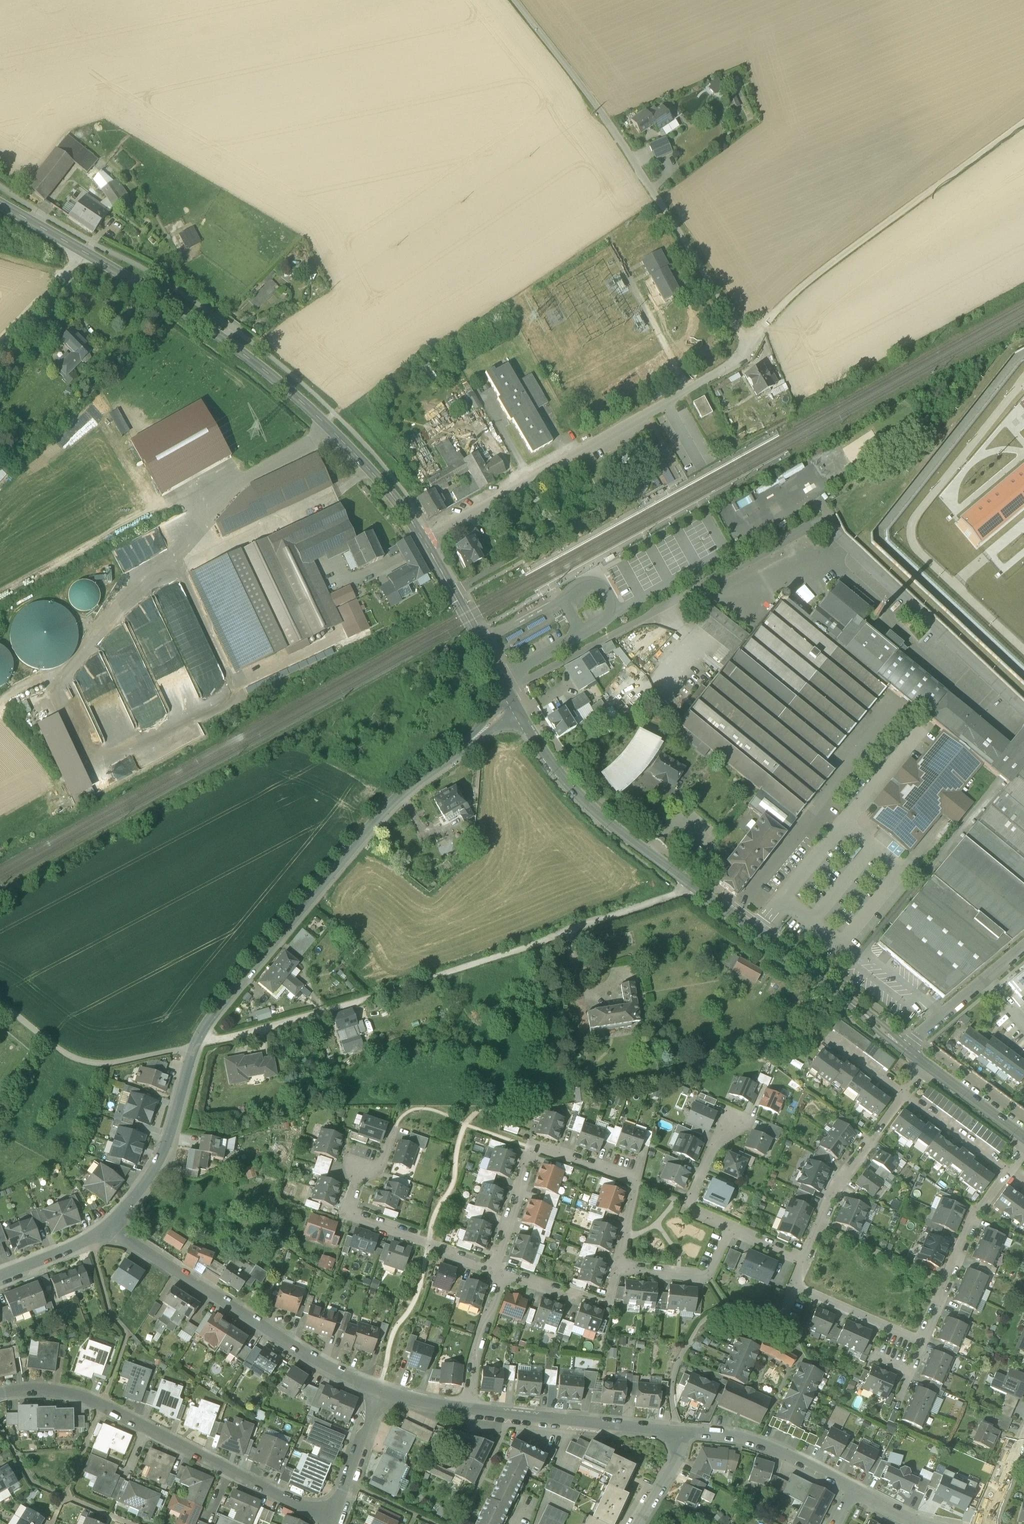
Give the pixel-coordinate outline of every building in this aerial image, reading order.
[(729,80),(731,85),(740,81),(738,76),(729,80)] [(724,86),(717,79),(708,88),(715,95),(724,86)] [(730,107),(733,113),(742,109),(735,93),(726,97),(730,107)] [(658,131),(662,129),(672,122),(668,115),(667,113),(666,114),(661,108),(649,116),(646,111),(631,121),(640,134),(654,125),(658,131)] [(674,120),(672,122),(662,129),(665,133),(667,134),(677,127),(677,125),(674,120)] [(68,135),(63,141),(94,165),(98,160),(68,135)] [(649,146),(652,153),(669,146),(666,138),(649,146)] [(63,141),(57,149),(74,162),(73,163),(87,174),(93,166),(94,167),(95,166),(94,165),(63,141)] [(672,153),(669,146),(652,153),(656,160),(672,153)] [(44,200),(73,163),(74,162),(57,149),(27,187),(44,200)] [(102,189),(113,182),(101,171),(100,171),(100,172),(94,179),(102,189)] [(108,198),(114,206),(124,200),(117,188),(120,186),(121,186),(116,180),(113,182),(102,189),(108,198)] [(117,188),(124,200),(128,197),(120,186),(117,188)] [(93,234),(109,212),(106,210),(99,204),(97,203),(97,204),(86,195),(69,217),(76,222),(76,223),(93,234)] [(108,207),(111,209),(114,206),(108,198),(99,204),(106,210),(108,207)] [(193,228),(188,231),(195,245),(201,242),(193,228)] [(180,235),(188,249),(195,245),(188,231),(180,235)] [(642,260),(664,301),(679,293),(666,269),(669,267),(660,251),(642,260)] [(254,306),(257,309),(270,296),(271,296),(275,292),(280,287),(272,280),(275,276),(274,275),(276,274),(273,271),(262,281),(266,285),(249,301),(254,306)] [(30,324),(40,333),(48,325),(39,315),(30,324)] [(51,332),(60,341),(72,329),(63,320),(51,332)] [(91,359),(89,355),(93,351),(72,329),(60,341),(65,346),(68,343),(73,348),(72,349),(72,351),(73,353),(70,356),(58,368),(66,377),(68,375),(81,362),(86,364),(91,359)] [(54,364),(58,368),(70,356),(66,352),(54,364)] [(485,374),(499,399),(502,404),(512,421),(531,454),(552,442),(534,411),(517,382),(507,365),(495,372),(493,369),(485,374)] [(745,375),(757,395),(774,386),(773,384),(778,382),(774,375),(773,375),(770,370),(766,372),(762,366),(745,375)] [(66,377),(58,368),(55,371),(63,379),(66,377)] [(729,378),(732,383),(742,378),(739,373),(729,378)] [(531,374),(517,382),(534,411),(548,403),(531,374)] [(66,377),(63,379),(69,385),(73,380),(68,375),(66,377)] [(772,392),(774,396),(784,390),(782,386),(772,392)] [(75,391),(67,387),(63,396),(71,400),(75,391)] [(693,402),(702,419),(713,413),(704,397),(693,402)] [(201,402),(131,441),(161,495),(231,456),(201,402)] [(512,421),(502,404),(500,405),(510,422),(512,421)] [(446,484),(469,471),(463,461),(458,453),(456,454),(448,441),(448,440),(436,447),(449,469),(428,481),(433,491),(435,495),(449,487),(446,484)] [(494,483),(492,480),(483,465),(476,453),(464,460),(463,461),(469,471),(472,477),(480,491),(494,483)] [(317,456),(251,486),(264,513),(329,483),(317,456)] [(497,457),(483,465),(492,480),(506,472),(497,457)] [(7,475),(12,469),(5,462),(0,467),(0,468),(7,475)] [(803,467),(758,493),(760,496),(805,471),(803,467)] [(957,524),(976,547),(1023,507),(1023,468),(957,524)] [(458,504),(480,491),(472,477),(466,480),(468,484),(452,493),(458,504)] [(329,483),(264,513),(266,518),(332,487),(329,483)] [(264,513),(251,486),(241,493),(215,524),(222,538),(266,518),(264,513)] [(437,498),(435,495),(433,491),(417,500),(428,521),(445,511),(441,504),(445,502),(441,496),(437,498)] [(341,624),(334,608),(333,608),(328,597),(320,600),(302,562),(323,552),(325,556),(347,546),(346,545),(354,541),(356,540),(340,505),(240,552),(285,649),(307,639),(341,624)] [(466,536),(469,541),(473,539),(478,535),(476,531),(466,536)] [(152,533),(113,550),(122,571),(160,555),(153,538),(154,538),(152,533)] [(354,541),(366,566),(383,558),(371,533),(356,540),(354,541)] [(409,538),(397,545),(399,550),(400,552),(413,545),(409,538)] [(456,554),(465,570),(481,561),(477,553),(480,551),(473,539),(469,541),(456,548),(459,553),(456,554)] [(358,570),(366,566),(354,541),(346,545),(347,546),(349,551),(357,568),(358,570)] [(390,555),(399,550),(397,545),(387,551),(390,555)] [(400,552),(406,562),(418,555),(413,545),(400,552)] [(343,554),(349,551),(347,546),(325,556),(328,561),(343,554)] [(357,568),(349,551),(343,554),(351,571),(357,568)] [(240,552),(190,575),(236,673),(285,649),(240,552)] [(313,561),(325,556),(323,552),(302,562),(320,600),(328,597),(329,596),(313,561)] [(429,574),(418,555),(406,562),(408,566),(388,577),(391,583),(396,592),(397,592),(408,586),(416,581),(427,574),(429,574)] [(431,580),(427,574),(416,581),(420,587),(431,580)] [(99,603),(100,598),(99,592),(97,588),(92,584),(87,582),(82,582),(77,583),(72,587),(69,591),(68,597),(69,602),(72,607),(76,611),(81,613),(86,613),(92,611),(96,608),(99,603)] [(391,606),(402,600),(401,600),(397,592),(396,592),(391,583),(381,589),(391,606)] [(861,623),(871,611),(849,593),(837,583),(809,618),(889,686),(913,705),(944,731),(957,742),(977,718),(900,655),(905,648),(887,633),(882,640),(861,623)] [(329,596),(328,597),(333,608),(334,608),(356,598),(350,586),(329,596)] [(397,592),(401,600),(412,593),(408,586),(397,592)] [(853,588),(849,593),(871,611),(875,606),(853,588)] [(779,600),(779,601),(782,602),(785,601),(786,600),(787,599),(787,596),(784,593),(780,594),(778,597),(779,600)] [(760,791),(795,819),(835,771),(824,762),(856,725),(887,688),(887,689),(889,686),(809,618),(786,600),(785,601),(782,602),(779,601),(749,637),(736,653),(793,700),(775,721),(754,746),(779,767),(760,791)] [(357,601),(351,603),(360,622),(365,619),(357,601)] [(10,636),(13,649),(20,660),(31,668),(44,670),(57,668),(68,660),(75,649),(78,636),(76,623),(68,612),(57,605),(44,602),(31,605),(20,612),(13,623),(10,636)] [(344,607),(352,625),(360,622),(351,603),(344,607)] [(696,620),(732,649),(736,653),(749,637),(709,604),(696,620)] [(347,627),(352,625),(344,607),(335,611),(339,619),(344,629),(347,627)] [(347,627),(344,629),(348,639),(370,629),(365,619),(360,622),(352,625),(347,627)] [(712,658),(720,664),(732,649),(696,620),(694,623),(722,646),(712,658)] [(307,639),(285,649),(289,656),(311,646),(307,639)] [(602,647),(606,655),(615,650),(611,642),(602,647)] [(5,684),(10,679),(12,673),(13,667),(12,660),(9,654),(4,649),(0,647),(0,688),(5,684)] [(695,703),(736,653),(732,649),(720,664),(702,686),(691,699),(695,703)] [(581,658),(594,679),(610,670),(597,650),(581,658)] [(710,750),(760,791),(779,767),(754,746),(775,721),(793,700),(736,653),(695,703),(678,723),(678,724),(686,730),(702,743),(710,750)] [(566,666),(581,691),(596,681),(594,679),(581,658),(566,666)] [(563,709),(568,716),(571,715),(588,704),(589,704),(584,696),(563,709)] [(591,707),(598,717),(608,710),(601,700),(591,707)] [(571,721),(575,727),(595,715),(588,704),(571,715),(574,720),(571,721)] [(575,727),(571,721),(568,716),(563,709),(546,720),(558,739),(576,728),(575,727)] [(92,788),(58,715),(51,719),(85,791),(92,788)] [(1008,744),(977,718),(957,742),(983,763),(990,769),(1009,744),(1008,744)] [(51,719),(38,725),(72,797),(85,791),(51,719)] [(1008,744),(1009,744),(1023,757),(1023,726),(1008,744)] [(682,735),(698,748),(702,743),(686,730),(682,735)] [(898,842),(910,852),(942,812),(956,823),(972,804),(958,793),(969,779),(970,779),(983,763),(957,742),(944,731),(931,747),(917,764),(880,809),(874,816),(901,838),(898,842)] [(612,788),(615,792),(623,786),(629,780),(632,782),(639,775),(636,773),(643,764),(650,755),(657,742),(639,732),(633,742),(626,752),(621,759),(620,757),(613,764),(615,765),(609,770),(603,775),(605,779),(604,780),(611,789),(612,788)] [(710,750),(702,743),(698,748),(696,750),(704,757),(710,750)] [(1009,744),(990,769),(1001,778),(1008,784),(1023,764),(1023,757),(1009,744)] [(667,782),(673,786),(683,770),(661,756),(656,764),(657,765),(652,773),(654,774),(653,776),(657,779),(666,785),(667,782)] [(874,803),(880,809),(917,764),(910,759),(874,803)] [(1008,784),(977,822),(1023,861),(1023,764),(1008,784)] [(460,815),(464,822),(470,819),(473,817),(465,801),(463,803),(455,788),(447,792),(446,789),(439,793),(441,796),(434,800),(444,819),(457,811),(460,815)] [(796,820),(795,819),(760,791),(748,806),(762,817),(749,834),(749,833),(738,846),(739,847),(723,867),(727,869),(717,882),(736,897),(748,881),(785,835),(796,820)] [(447,823),(460,815),(457,811),(444,819),(447,823)] [(1023,931),(1023,861),(977,822),(932,877),(1011,942),(1023,931)] [(944,998),(1011,942),(932,877),(877,944),(944,998)] [(302,929),(288,945),(302,957),(316,941),(302,929)] [(284,953),(272,968),(299,991),(303,987),(304,986),(295,979),(294,980),(288,975),(294,969),(298,964),(284,953)] [(723,963),(756,982),(762,971),(729,953),(723,963)] [(295,996),(299,991),(272,968),(259,984),(272,995),(281,984),(287,988),(286,989),(295,996)] [(299,973),(294,969),(288,975),(294,980),(295,979),(299,973)] [(348,978),(340,970),(336,975),(344,982),(348,978)] [(1008,984),(1017,994),(1021,999),(1023,996),(1023,983),(1017,976),(1008,984)] [(587,1012),(592,1041),(605,1039),(603,1028),(620,1025),(620,1029),(631,1027),(631,1023),(640,1022),(634,983),(621,985),(625,1007),(615,1008),(615,1005),(609,1006),(609,1009),(587,1012)] [(277,999),(286,989),(287,988),(281,984),(272,995),(277,999)] [(311,993),(303,987),(299,991),(307,998),(311,993)] [(247,992),(241,999),(247,1003),(252,997),(247,992)] [(1017,994),(1012,998),(1020,1007),(1023,1004),(1023,1003),(1021,999),(1017,994)] [(269,1008),(255,1012),(258,1022),(272,1018),(269,1008)] [(338,1031),(344,1029),(356,1025),(355,1023),(351,1010),(333,1016),(338,1031)] [(831,1029),(863,1053),(871,1043),(838,1019),(831,1029)] [(356,1025),(359,1034),(365,1031),(362,1021),(355,1023),(356,1025)] [(359,1034),(356,1025),(344,1029),(348,1040),(359,1036),(359,1034)] [(344,1029),(338,1031),(341,1042),(348,1040),(344,1029)] [(957,1043),(967,1051),(978,1036),(968,1029),(957,1043)] [(341,1042),(344,1050),(362,1044),(359,1036),(348,1040),(341,1042)] [(988,1043),(978,1036),(967,1051),(977,1058),(979,1056),(979,1055),(988,1043)] [(979,1056),(989,1063),(1001,1046),(991,1038),(988,1043),(979,1055),(979,1056)] [(953,1042),(948,1042),(945,1045),(947,1049),(952,1050),(954,1047),(953,1042)] [(863,1053),(872,1059),(879,1049),(871,1043),(863,1053)] [(363,1048),(362,1044),(344,1050),(345,1054),(363,1048)] [(989,1063),(999,1070),(1011,1053),(1001,1046),(989,1063)] [(872,1059),(880,1065),(887,1055),(879,1049),(872,1059)] [(844,1091),(846,1089),(845,1089),(857,1073),(844,1063),(842,1067),(821,1051),(807,1070),(829,1086),(832,1083),(844,1091)] [(999,1070),(1008,1077),(1021,1061),(1011,1053),(999,1070)] [(225,1060),(230,1085),(247,1082),(246,1076),(263,1073),(264,1073),(261,1060),(260,1055),(235,1060),(234,1059),(225,1060)] [(895,1061),(887,1055),(880,1065),(888,1071),(895,1061)] [(979,1056),(977,1058),(976,1061),(985,1068),(989,1063),(979,1056)] [(263,1073),(264,1078),(276,1076),(273,1057),(261,1060),(264,1073),(263,1073)] [(154,1072),(157,1061),(148,1062),(145,1070),(154,1072)] [(154,1072),(165,1076),(168,1065),(157,1061),(154,1072)] [(1021,1061),(1008,1077),(1018,1085),(1020,1082),(1023,1077),(1023,1063),(1021,1061)] [(989,1063),(985,1068),(995,1075),(999,1070),(989,1063)] [(137,1084),(164,1092),(169,1077),(165,1076),(154,1072),(145,1070),(142,1069),(140,1075),(138,1074),(137,1077),(139,1077),(137,1084)] [(999,1070),(995,1075),(1005,1082),(1008,1077),(999,1070)] [(863,1078),(857,1073),(845,1089),(846,1089),(857,1097),(858,1098),(867,1085),(870,1082),(868,1081),(869,1081),(864,1078),(863,1078)] [(762,1084),(766,1076),(760,1074),(756,1082),(762,1084)] [(771,1079),(766,1076),(762,1084),(768,1087),(771,1079)] [(733,1096),(748,1102),(752,1093),(755,1085),(740,1079),(737,1087),(733,1085),(729,1094),(733,1095),(733,1096)] [(872,1089),(867,1085),(858,1098),(857,1097),(855,1101),(859,1105),(858,1106),(865,1111),(878,1093),(872,1089)] [(130,1094),(138,1096),(140,1091),(128,1087),(126,1093),(130,1094)] [(923,1096),(927,1100),(934,1090),(930,1087),(923,1096)] [(661,1092),(654,1090),(652,1097),(660,1098),(661,1092)] [(759,1106),(777,1114),(784,1098),(766,1090),(759,1106)] [(927,1100),(932,1103),(939,1094),(934,1090),(927,1100)] [(126,1093),(123,1092),(116,1114),(123,1116),(130,1094),(126,1093)] [(752,1093),(748,1102),(753,1104),(757,1095),(752,1093)] [(883,1097),(878,1093),(865,1111),(871,1115),(872,1114),(877,1118),(889,1101),(883,1097)] [(134,1120),(149,1125),(157,1102),(138,1096),(130,1094),(123,1116),(134,1120)] [(707,1103),(714,1106),(717,1101),(700,1094),(698,1099),(707,1103)] [(932,1103),(937,1107),(944,1097),(939,1094),(932,1103)] [(623,1099),(617,1096),(614,1105),(620,1107),(623,1099)] [(937,1107),(942,1110),(949,1101),(944,1097),(937,1107)] [(696,1099),(694,1104),(704,1109),(707,1103),(698,1099),(696,1099)] [(942,1110),(947,1114),(954,1104),(949,1101),(942,1110)] [(704,1130),(707,1132),(715,1114),(704,1109),(694,1104),(686,1122),(693,1125),(704,1130)] [(947,1114),(952,1118),(959,1108),(954,1104),(947,1114)] [(952,1118),(956,1121),(963,1112),(959,1108),(952,1118)] [(346,1111),(339,1109),(337,1116),(343,1119),(346,1111)] [(533,1121),(540,1123),(544,1112),(537,1109),(533,1121)] [(894,1132),(901,1137),(914,1120),(908,1116),(903,1111),(891,1128),(895,1131),(894,1132)] [(544,1112),(540,1123),(561,1131),(565,1119),(544,1112)] [(956,1121),(961,1125),(968,1115),(963,1112),(956,1121)] [(115,1120),(132,1126),(134,1120),(123,1116),(116,1114),(114,1120),(115,1120)] [(353,1124),(360,1127),(363,1117),(357,1115),(353,1124)] [(838,1121),(851,1130),(854,1125),(840,1115),(836,1119),(838,1121)] [(961,1125),(966,1128),(973,1119),(968,1115),(961,1125)] [(568,1129),(573,1131),(578,1117),(572,1116),(568,1129)] [(368,1139),(380,1143),(386,1125),(363,1117),(360,1127),(361,1127),(359,1135),(358,1136),(368,1139)] [(585,1120),(578,1117),(573,1131),(580,1133),(583,1124),(585,1120)] [(966,1128),(971,1132),(978,1122),(973,1119),(966,1128)] [(115,1120),(113,1126),(119,1129),(119,1128),(130,1132),(133,1126),(132,1126),(115,1120)] [(606,1132),(607,1128),(608,1124),(597,1120),(594,1128),(606,1132)] [(912,1144),(915,1140),(925,1128),(919,1124),(914,1120),(901,1137),(907,1142),(908,1141),(912,1144)] [(835,1126),(829,1134),(846,1147),(855,1134),(851,1130),(838,1121),(835,1126)] [(823,1130),(829,1134),(835,1126),(829,1122),(823,1130)] [(971,1132),(976,1135),(983,1126),(978,1122),(971,1132)] [(557,1142),(561,1131),(540,1123),(536,1135),(557,1142)] [(576,1145),(587,1149),(594,1128),(583,1124),(580,1133),(576,1145)] [(765,1135),(777,1140),(782,1129),(769,1124),(765,1135)] [(915,1140),(928,1149),(937,1137),(939,1134),(938,1133),(933,1129),(927,1124),(925,1128),(915,1140)] [(504,1130),(517,1135),(519,1129),(506,1125),(504,1130)] [(616,1146),(627,1150),(634,1129),(623,1125),(622,1129),(616,1145),(616,1146)] [(691,1140),(694,1133),(691,1131),(678,1125),(674,1133),(680,1136),(680,1135),(691,1140)] [(693,1125),(691,1131),(694,1133),(702,1136),(704,1130),(693,1125)] [(976,1135),(981,1139),(988,1129),(983,1126),(976,1135)] [(615,1127),(614,1130),(609,1143),(616,1145),(622,1129),(615,1127)] [(119,1129),(114,1142),(141,1151),(143,1147),(142,1147),(145,1137),(130,1132),(119,1128),(119,1129)] [(606,1132),(594,1128),(587,1149),(599,1153),(603,1141),(606,1132)] [(603,1141),(609,1143),(614,1130),(607,1128),(606,1132),(603,1141)] [(646,1133),(634,1129),(627,1150),(638,1154),(642,1145),(646,1133)] [(981,1139),(985,1143),(993,1133),(988,1129),(981,1139)] [(322,1130),(318,1141),(339,1148),(343,1137),(322,1130)] [(642,1145),(649,1147),(652,1133),(646,1131),(646,1133),(642,1145)] [(349,1139),(366,1144),(368,1139),(358,1136),(359,1135),(351,1132),(349,1139)] [(745,1148),(763,1156),(771,1140),(752,1132),(745,1148)] [(680,1136),(674,1133),(669,1145),(675,1147),(680,1136)] [(985,1143),(990,1146),(997,1136),(993,1133),(985,1143)] [(416,1148),(424,1150),(428,1139),(411,1134),(408,1144),(417,1147),(416,1148)] [(836,1159),(846,1147),(829,1134),(819,1147),(820,1147),(834,1158),(836,1159)] [(483,1137),(477,1135),(474,1142),(481,1144),(483,1137)] [(673,1152),(695,1161),(702,1145),(695,1142),(691,1140),(680,1135),(680,1136),(675,1147),(673,1152)] [(990,1146),(995,1150),(1002,1140),(997,1136),(990,1146)] [(903,1147),(907,1142),(901,1137),(897,1142),(903,1147)] [(928,1157),(935,1162),(948,1145),(942,1141),(937,1137),(928,1149),(925,1153),(929,1156),(928,1157)] [(225,1149),(225,1148),(218,1148),(219,1141),(201,1138),(199,1152),(199,1153),(209,1154),(213,1155),(213,1158),(223,1160),(225,1149)] [(232,1139),(226,1142),(225,1148),(225,1149),(233,1151),(235,1143),(232,1142),(232,1139)] [(995,1150),(1000,1153),(1007,1144),(1002,1140),(995,1150)] [(335,1160),(339,1148),(318,1141),(314,1153),(335,1160)] [(495,1149),(504,1152),(506,1146),(491,1141),(489,1147),(495,1149)] [(114,1142),(110,1156),(121,1160),(136,1165),(139,1155),(140,1155),(141,1151),(114,1142)] [(393,1163),(409,1169),(416,1148),(417,1147),(408,1144),(401,1142),(393,1163)] [(946,1169),(949,1165),(958,1153),(953,1149),(948,1145),(935,1162),(941,1167),(942,1166),(946,1169)] [(488,1146),(484,1158),(491,1160),(495,1149),(489,1147),(488,1146)] [(820,1147),(814,1155),(828,1163),(830,1164),(834,1158),(820,1147)] [(495,1149),(491,1160),(512,1167),(516,1156),(504,1152),(495,1149)] [(957,1171),(962,1174),(971,1162),(973,1159),(972,1158),(967,1154),(961,1149),(958,1153),(949,1165),(957,1171)] [(208,1158),(209,1154),(199,1153),(199,1152),(189,1151),(186,1170),(198,1172),(199,1166),(207,1167),(208,1163),(208,1160),(208,1158)] [(880,1167),(890,1174),(897,1165),(891,1160),(879,1151),(872,1161),(880,1167)] [(745,1165),(751,1168),(755,1159),(739,1152),(736,1158),(746,1162),(745,1165)] [(720,1172),(734,1178),(737,1171),(741,1173),(745,1165),(746,1162),(736,1158),(728,1154),(720,1172)] [(108,1155),(106,1161),(119,1166),(121,1160),(110,1156),(108,1155)] [(667,1165),(679,1170),(682,1162),(666,1155),(662,1163),(667,1165)] [(825,1169),(828,1163),(814,1155),(811,1162),(825,1169)] [(906,1163),(895,1155),(891,1160),(897,1165),(902,1168),(906,1163)] [(319,1156),(317,1162),(330,1166),(332,1161),(319,1156)] [(484,1158),(480,1169),(487,1172),(491,1160),(484,1158)] [(508,1179),(512,1167),(491,1160),(487,1172),(496,1175),(508,1179)] [(807,1161),(802,1172),(824,1182),(829,1170),(825,1169),(811,1162),(807,1161)] [(328,1172),(330,1166),(317,1162),(315,1167),(328,1172)] [(962,1182),(969,1187),(981,1170),(976,1166),(971,1162),(962,1174),(959,1178),(963,1181),(962,1182)] [(563,1172),(571,1175),(573,1169),(556,1163),(554,1169),(563,1172)] [(258,1172),(256,1165),(244,1169),(248,1180),(257,1177),(256,1173),(258,1172)] [(542,1165),(538,1176),(559,1183),(563,1172),(554,1169),(542,1165)] [(667,1165),(665,1170),(667,1175),(664,1181),(683,1189),(689,1174),(679,1170),(667,1165)] [(949,1165),(946,1169),(945,1171),(952,1177),(957,1171),(949,1165)] [(100,1166),(92,1176),(115,1193),(123,1182),(122,1181),(113,1175),(102,1166),(101,1167),(100,1166)] [(113,1175),(122,1181),(131,1170),(120,1166),(113,1175)] [(326,1178),(328,1172),(315,1167),(313,1173),(326,1178)] [(873,1176),(883,1183),(886,1179),(891,1182),(895,1177),(890,1174),(880,1167),(873,1176)] [(480,1169),(478,1175),(494,1181),(496,1175),(487,1172),(480,1169)] [(987,1174),(981,1170),(969,1187),(975,1192),(976,1191),(981,1194),(993,1178),(987,1174)] [(855,1185),(872,1197),(882,1184),(883,1183),(873,1176),(866,1171),(855,1185)] [(820,1193),(824,1182),(802,1172),(798,1183),(800,1184),(815,1191),(820,1193)] [(492,1187),(494,1181),(478,1175),(476,1182),(483,1185),(492,1187)] [(106,1204),(115,1193),(92,1176),(84,1188),(106,1204)] [(391,1182),(408,1188),(410,1182),(393,1176),(391,1182)] [(555,1195),(559,1183),(538,1176),(534,1188),(546,1192),(555,1195)] [(320,1177),(316,1189),(337,1196),(341,1185),(320,1177)] [(723,1190),(730,1193),(734,1185),(717,1177),(714,1185),(723,1189),(723,1190)] [(604,1186),(613,1189),(615,1183),(602,1178),(599,1185),(604,1186)] [(883,1183),(882,1184),(888,1189),(892,1183),(891,1182),(886,1179),(883,1183)] [(387,1182),(383,1193),(383,1194),(398,1199),(404,1201),(408,1189),(387,1182)] [(703,1200),(724,1209),(731,1193),(730,1193),(723,1190),(723,1189),(714,1185),(710,1183),(703,1200)] [(800,1184),(798,1190),(809,1195),(813,1196),(815,1191),(800,1184)] [(483,1185),(479,1196),(500,1203),(504,1192),(492,1187),(483,1185)] [(604,1186),(600,1197),(621,1205),(625,1193),(613,1189),(604,1186)] [(1023,1231),(1023,1201),(1006,1188),(992,1207),(1023,1231)] [(333,1207),(337,1196),(316,1189),(312,1200),(333,1207)] [(804,1206),(809,1195),(798,1190),(793,1201),(804,1206)] [(394,1210),(398,1199),(383,1194),(383,1193),(377,1191),(373,1203),(394,1210)] [(942,1199),(953,1204),(956,1198),(939,1191),(937,1197),(942,1200),(942,1199)] [(546,1192),(544,1198),(557,1202),(559,1196),(555,1195),(546,1192)] [(588,1206),(592,1207),(596,1209),(600,1197),(592,1195),(588,1206)] [(71,1200),(76,1211),(82,1209),(75,1196),(69,1198),(70,1201),(71,1200)] [(496,1214),(500,1203),(479,1196),(475,1207),(484,1210),(496,1214)] [(868,1210),(873,1212),(876,1205),(869,1202),(861,1196),(857,1204),(868,1209),(868,1210)] [(617,1216),(621,1205),(600,1197),(596,1209),(605,1212),(617,1216)] [(942,1200),(937,1197),(935,1197),(931,1208),(937,1211),(942,1200)] [(555,1209),(557,1202),(544,1198),(542,1205),(551,1208),(555,1209)] [(846,1199),(841,1212),(863,1221),(868,1210),(868,1209),(857,1204),(846,1199)] [(942,1200),(937,1211),(959,1220),(964,1209),(953,1204),(942,1199),(942,1200)] [(70,1201),(57,1206),(66,1228),(80,1223),(76,1211),(71,1200),(70,1201)] [(529,1200),(526,1212),(547,1219),(551,1208),(542,1205),(529,1200)] [(790,1200),(786,1210),(808,1220),(812,1209),(804,1206),(793,1201),(790,1200)] [(305,1206),(318,1211),(320,1205),(307,1201),(305,1206)] [(466,1211),(468,1212),(482,1217),(484,1210),(475,1207),(468,1205),(466,1211)] [(52,1233),(66,1228),(57,1206),(45,1210),(43,1211),(48,1222),(52,1233)] [(592,1207),(589,1213),(603,1218),(605,1212),(596,1209),(592,1207)] [(44,1208),(37,1210),(42,1224),(48,1222),(43,1211),(45,1210),(44,1208)] [(558,1210),(555,1209),(551,1208),(547,1219),(554,1221),(558,1210)] [(781,1221),(786,1210),(780,1208),(775,1218),(781,1221)] [(937,1211),(931,1208),(926,1219),(927,1220),(932,1222),(937,1211)] [(383,1215),(396,1219),(398,1214),(385,1209),(383,1215)] [(43,1227),(42,1224),(37,1210),(31,1213),(37,1229),(43,1227)] [(803,1230),(808,1220),(786,1210),(781,1221),(803,1230)] [(875,1213),(873,1212),(868,1210),(863,1221),(870,1225),(875,1213)] [(954,1232),(959,1220),(937,1211),(932,1222),(932,1223),(943,1228),(954,1232)] [(480,1222),(482,1217),(468,1212),(466,1218),(471,1220),(480,1222)] [(543,1230),(547,1219),(526,1212),(522,1223),(534,1227),(543,1230)] [(858,1232),(863,1221),(841,1212),(836,1223),(847,1228),(858,1232)] [(600,1225),(603,1218),(589,1213),(587,1220),(594,1222),(600,1225)] [(329,1242),(332,1235),(335,1225),(312,1217),(306,1234),(314,1237),(312,1240),(321,1243),(322,1239),(329,1242)] [(781,1221),(775,1218),(771,1229),(777,1231),(781,1221)] [(550,1233),(554,1221),(547,1219),(543,1230),(547,1232),(550,1233)] [(32,1220),(18,1225),(27,1247),(40,1242),(32,1220)] [(471,1220),(467,1231),(488,1238),(492,1227),(480,1222),(471,1220)] [(927,1227),(940,1233),(943,1228),(932,1223),(932,1222),(927,1220),(924,1226),(927,1227)] [(799,1241),(803,1230),(781,1221),(777,1231),(777,1232),(779,1233),(790,1238),(799,1241)] [(866,1235),(870,1225),(863,1221),(858,1232),(864,1234),(866,1235)] [(594,1222),(590,1234),(613,1242),(617,1230),(600,1225),(594,1222)] [(14,1252),(27,1247),(18,1225),(5,1230),(14,1252)] [(534,1227),(532,1234),(545,1238),(547,1232),(543,1230),(534,1227)] [(943,1234),(940,1233),(927,1227),(924,1233),(929,1235),(941,1240),(943,1234)] [(1006,1238),(1010,1239),(1012,1234),(996,1227),(993,1232),(1006,1238)] [(845,1233),(861,1240),(864,1234),(858,1232),(847,1228),(845,1233)] [(985,1229),(979,1243),(1000,1253),(1003,1246),(1006,1238),(993,1232),(985,1229)] [(350,1246),(372,1253),(378,1237),(356,1230),(353,1238),(350,1246)] [(484,1249),(488,1238),(467,1231),(463,1242),(472,1245),(484,1249)] [(170,1232),(165,1241),(179,1250),(184,1241),(170,1232)] [(777,1238),(788,1243),(790,1238),(779,1233),(777,1238)] [(543,1244),(545,1238),(532,1234),(530,1240),(538,1242),(543,1244)] [(562,1237),(555,1234),(552,1240),(560,1243),(562,1237)] [(609,1253),(613,1242),(590,1234),(586,1245),(597,1249),(609,1253)] [(339,1238),(332,1235),(329,1242),(328,1245),(335,1247),(339,1238)] [(517,1235),(514,1247),(534,1254),(538,1244),(538,1242),(530,1240),(517,1235)] [(929,1235),(924,1247),(944,1255),(949,1243),(941,1240),(929,1235)] [(342,1253),(347,1255),(350,1246),(353,1238),(347,1236),(342,1253)] [(1013,1240),(1010,1239),(1006,1238),(1003,1246),(1009,1249),(1013,1240)] [(457,1246),(470,1251),(472,1245),(463,1242),(459,1241),(457,1246)] [(384,1265),(403,1271),(411,1249),(392,1242),(390,1246),(385,1263),(384,1265)] [(993,1267),(1000,1253),(979,1243),(972,1258),(980,1262),(993,1267)] [(379,1261),(385,1263),(390,1246),(385,1244),(379,1261)] [(534,1254),(541,1256),(545,1246),(538,1244),(534,1254)] [(583,1244),(581,1251),(594,1255),(597,1249),(586,1245),(583,1244)] [(939,1267),(944,1255),(924,1247),(923,1246),(918,1258),(930,1263),(939,1267)] [(192,1270),(196,1260),(208,1265),(209,1265),(211,1260),(213,1256),(198,1249),(197,1250),(190,1247),(184,1264),(184,1265),(192,1269),(192,1270)] [(531,1265),(534,1254),(514,1247),(510,1258),(522,1262),(531,1265)] [(722,1266),(733,1271),(740,1254),(729,1250),(722,1266)] [(592,1261),(594,1255),(581,1251),(579,1256),(586,1259),(592,1261)] [(739,1274),(766,1285),(767,1285),(775,1265),(775,1264),(749,1252),(748,1253),(739,1273),(739,1274)] [(541,1256),(534,1254),(531,1265),(535,1267),(537,1267),(541,1256)] [(913,1263),(927,1269),(930,1263),(918,1258),(915,1257),(913,1263)] [(333,1262),(323,1258),(320,1267),(330,1270),(333,1262)] [(83,1262),(87,1272),(93,1269),(89,1259),(83,1262)] [(248,1276),(253,1269),(245,1264),(244,1266),(233,1259),(229,1264),(248,1276)] [(584,1263),(582,1270),(603,1277),(607,1266),(592,1261),(586,1259),(584,1263)] [(205,1270),(208,1265),(196,1260),(192,1270),(202,1276),(205,1270)] [(205,1270),(210,1273),(217,1263),(211,1260),(209,1265),(208,1265),(205,1270)] [(574,1267),(582,1270),(584,1263),(577,1260),(574,1267)] [(130,1285),(135,1288),(143,1274),(125,1262),(113,1280),(120,1285),(121,1283),(128,1287),(130,1285)] [(520,1268),(534,1273),(535,1267),(531,1265),(522,1262),(520,1268)] [(989,1272),(995,1274),(997,1269),(993,1267),(980,1262),(978,1267),(989,1272)] [(226,1269),(217,1263),(210,1273),(219,1279),(226,1269)] [(239,1292),(245,1283),(249,1277),(248,1276),(229,1264),(226,1269),(219,1279),(239,1292)] [(433,1287),(448,1292),(454,1275),(455,1270),(440,1265),(433,1287)] [(76,1271),(67,1274),(73,1290),(80,1288),(81,1290),(90,1287),(83,1267),(75,1270),(76,1271)] [(253,1269),(248,1276),(249,1277),(245,1283),(249,1286),(254,1278),(260,1282),(265,1274),(255,1267),(253,1269)] [(976,1273),(987,1278),(989,1272),(978,1267),(976,1273)] [(967,1269),(963,1280),(985,1290),(989,1279),(987,1278),(976,1273),(967,1269)] [(599,1289),(603,1277),(582,1270),(578,1281),(586,1284),(599,1289)] [(66,1293),(73,1290),(67,1274),(58,1278),(58,1277),(51,1279),(58,1299),(67,1295),(66,1293)] [(42,1277),(46,1288),(51,1286),(47,1275),(42,1277)] [(448,1292),(456,1295),(461,1281),(462,1278),(454,1275),(448,1292)] [(378,1289),(381,1281),(373,1279),(371,1287),(378,1289)] [(571,1285),(584,1290),(586,1284),(578,1281),(573,1280),(571,1285)] [(963,1280),(958,1290),(980,1300),(985,1290),(963,1280)] [(467,1283),(461,1281),(456,1295),(455,1298),(461,1300),(467,1283)] [(478,1310),(486,1287),(467,1281),(467,1283),(461,1300),(459,1303),(470,1307),(478,1310)] [(623,1304),(640,1306),(642,1284),(628,1282),(628,1285),(625,1288),(624,1288),(623,1301),(623,1304)] [(37,1284),(21,1290),(29,1312),(44,1306),(45,1306),(41,1294),(37,1284)] [(283,1308),(286,1309),(293,1287),(282,1284),(278,1297),(275,1307),(281,1309),(283,1308)] [(654,1285),(642,1284),(640,1306),(655,1307),(656,1292),(653,1291),(654,1285)] [(303,1291),(293,1287),(286,1309),(289,1309),(290,1312),(296,1313),(298,1306),(303,1291)] [(614,1300),(623,1301),(624,1288),(617,1287),(614,1300)] [(666,1310),(680,1311),(683,1288),(672,1287),(672,1290),(669,1290),(668,1294),(666,1310)] [(163,1316),(170,1321),(186,1297),(172,1288),(163,1303),(169,1307),(163,1316)] [(693,1289),(683,1288),(680,1311),(693,1312),(694,1313),(696,1293),(693,1293),(693,1289)] [(15,1318),(29,1312),(21,1290),(6,1296),(10,1306),(14,1318),(15,1318)] [(975,1311),(980,1300),(958,1290),(953,1301),(962,1305),(973,1310),(975,1311)] [(990,1292),(985,1290),(980,1300),(986,1302),(990,1292)] [(44,1306),(46,1310),(53,1307),(47,1292),(41,1294),(45,1306),(44,1306)] [(269,1307),(275,1309),(275,1307),(278,1297),(272,1296),(269,1307)] [(304,1308),(302,1313),(308,1315),(311,1307),(314,1298),(308,1296),(304,1308)] [(519,1320),(524,1306),(525,1303),(519,1301),(520,1299),(513,1296),(513,1298),(506,1296),(501,1313),(519,1320)] [(199,1305),(186,1297),(170,1321),(174,1323),(178,1326),(184,1316),(190,1320),(199,1305)] [(534,1320),(545,1324),(553,1303),(541,1299),(534,1320)] [(981,1313),(986,1302),(980,1300),(975,1311),(981,1313)] [(148,1315),(154,1318),(161,1307),(155,1303),(148,1315)] [(564,1307),(553,1303),(545,1324),(557,1328),(564,1307)] [(574,1325),(585,1329),(592,1308),(581,1304),(574,1324),(574,1325)] [(959,1310),(970,1315),(973,1310),(962,1305),(959,1310)] [(2,1308),(2,1309),(7,1322),(8,1324),(16,1320),(15,1318),(14,1318),(10,1306),(2,1308)] [(301,1319),(302,1313),(304,1308),(298,1306),(296,1313),(295,1317),(301,1319)] [(518,1323),(524,1325),(525,1322),(530,1309),(530,1308),(524,1306),(519,1320),(518,1323)] [(304,1330),(317,1334),(324,1311),(311,1307),(308,1315),(304,1330)] [(477,1314),(478,1310),(470,1307),(468,1311),(469,1313),(475,1315),(477,1314)] [(603,1312),(592,1308),(585,1329),(596,1333),(601,1320),(603,1312)] [(525,1322),(531,1324),(535,1311),(530,1309),(525,1322)] [(807,1329),(826,1337),(832,1322),(834,1317),(816,1309),(807,1329)] [(960,1317),(968,1321),(970,1315),(959,1310),(957,1316),(960,1317)] [(337,1315),(324,1311),(317,1334),(330,1338),(335,1323),(337,1315)] [(335,1323),(341,1324),(344,1313),(339,1311),(337,1315),(335,1323)] [(339,1330),(345,1332),(347,1325),(348,1325),(351,1315),(344,1313),(341,1324),(339,1330)] [(206,1315),(197,1329),(194,1333),(199,1337),(211,1318),(206,1315)] [(163,1316),(159,1322),(166,1327),(170,1321),(163,1316)] [(212,1343),(218,1348),(231,1328),(220,1321),(221,1320),(220,1318),(218,1316),(216,1317),(214,1320),(211,1318),(199,1337),(204,1339),(204,1343),(208,1346),(211,1344),(212,1343)] [(957,1322),(968,1327),(971,1322),(968,1321),(960,1317),(957,1322)] [(946,1318),(942,1329),(964,1338),(968,1327),(957,1322),(946,1318)] [(532,1327),(543,1330),(545,1324),(534,1320),(532,1327)] [(557,1334),(563,1335),(567,1322),(562,1320),(557,1334)] [(596,1333),(602,1335),(607,1322),(601,1320),(596,1333)] [(165,1328),(166,1327),(159,1322),(158,1322),(155,1327),(158,1329),(156,1332),(161,1335),(165,1328)] [(574,1324),(567,1322),(563,1335),(569,1338),(571,1333),(574,1325),(574,1324)] [(825,1339),(830,1341),(836,1328),(837,1325),(832,1322),(826,1337),(825,1339)] [(173,1333),(178,1326),(174,1323),(170,1329),(166,1327),(165,1328),(173,1333)] [(192,1338),(194,1333),(197,1329),(188,1323),(182,1332),(192,1338)] [(377,1340),(383,1342),(388,1325),(381,1323),(379,1331),(377,1340)] [(836,1343),(849,1348),(858,1327),(855,1326),(848,1323),(847,1326),(844,1325),(841,1331),(836,1343)] [(358,1324),(357,1328),(358,1328),(352,1347),(362,1350),(369,1327),(358,1324)] [(555,1334),(557,1328),(545,1324),(543,1330),(555,1334)] [(351,1351),(352,1347),(358,1328),(357,1328),(348,1325),(347,1325),(345,1332),(340,1348),(351,1351)] [(571,1333),(582,1337),(585,1329),(574,1325),(571,1333)] [(379,1331),(369,1327),(362,1350),(372,1354),(377,1340),(379,1331)] [(503,1332),(496,1327),(491,1334),(498,1339),(503,1332)] [(861,1329),(858,1327),(849,1348),(862,1354),(866,1344),(870,1336),(867,1335),(868,1331),(861,1329)] [(248,1339),(231,1328),(218,1348),(227,1353),(226,1355),(228,1356),(229,1355),(235,1358),(236,1358),(242,1348),(244,1345),(248,1339)] [(829,1345),(834,1347),(836,1343),(841,1331),(836,1328),(830,1341),(829,1345)] [(596,1333),(585,1329),(582,1337),(582,1338),(593,1342),(596,1333)] [(961,1344),(964,1338),(942,1329),(937,1339),(945,1343),(954,1347),(959,1349),(961,1344)] [(192,1338),(182,1332),(181,1331),(177,1337),(188,1344),(192,1338)] [(405,1352),(411,1354),(414,1343),(415,1343),(417,1337),(411,1335),(405,1352)] [(130,1340),(136,1347),(140,1343),(134,1336),(130,1340)] [(738,1338),(734,1347),(756,1357),(758,1352),(757,1351),(759,1347),(738,1338)] [(964,1338),(961,1344),(968,1347),(971,1341),(964,1338)] [(30,1341),(28,1357),(37,1358),(39,1342),(30,1341)] [(27,1370),(55,1374),(57,1358),(58,1346),(58,1345),(39,1342),(37,1358),(28,1357),(27,1370)] [(759,1351),(768,1354),(772,1345),(762,1342),(759,1351)] [(76,1373),(90,1378),(92,1373),(101,1376),(105,1365),(110,1350),(89,1343),(82,1363),(80,1363),(76,1373)] [(407,1366),(416,1369),(424,1346),(415,1343),(414,1343),(411,1354),(407,1366)] [(943,1349),(952,1353),(954,1347),(945,1343),(943,1349)] [(859,1360),(865,1363),(872,1346),(866,1344),(862,1354),(859,1360)] [(252,1350),(244,1345),(242,1348),(251,1353),(252,1350)] [(780,1350),(772,1345),(768,1354),(792,1367),(796,1359),(788,1354),(780,1350)] [(12,1349),(14,1360),(20,1359),(18,1346),(11,1347),(12,1350),(12,1349)] [(57,1358),(64,1359),(65,1347),(58,1346),(57,1358)] [(433,1349),(424,1346),(416,1369),(426,1372),(433,1349)] [(252,1350),(251,1353),(246,1360),(253,1365),(255,1362),(262,1352),(255,1347),(252,1350)] [(734,1347),(730,1357),(752,1366),(756,1357),(734,1347)] [(937,1352),(953,1360),(955,1354),(952,1353),(943,1349),(939,1347),(937,1352)] [(244,1363),(246,1360),(251,1353),(242,1348),(236,1358),(244,1363)] [(847,1354),(859,1360),(862,1354),(849,1348),(847,1354)] [(16,1375),(14,1360),(12,1349),(12,1350),(0,1352),(0,1377),(16,1375)] [(263,1371),(270,1376),(281,1359),(271,1353),(270,1355),(263,1350),(262,1352),(255,1362),(264,1368),(263,1371)] [(545,1358),(547,1358),(552,1359),(553,1351),(546,1350),(545,1358)] [(553,1351),(552,1359),(560,1359),(561,1352),(553,1351)] [(932,1351),(927,1363),(948,1372),(953,1360),(937,1352),(932,1351)] [(730,1357),(726,1366),(748,1375),(752,1366),(730,1357)] [(246,1360),(244,1363),(242,1366),(249,1370),(253,1365),(246,1360)] [(160,1361),(158,1368),(164,1372),(168,1366),(160,1361)] [(253,1365),(263,1371),(264,1368),(255,1362),(253,1365)] [(440,1384),(460,1386),(462,1367),(456,1366),(456,1363),(449,1363),(449,1365),(443,1364),(442,1371),(440,1384)] [(801,1363),(796,1373),(818,1383),(823,1373),(814,1369),(801,1363)] [(942,1385),(948,1372),(927,1363),(921,1376),(931,1380),(942,1385)] [(124,1397),(140,1402),(145,1390),(151,1372),(126,1364),(122,1376),(131,1379),(124,1397)] [(717,1372),(722,1374),(726,1366),(720,1364),(717,1372)] [(823,1373),(827,1375),(829,1370),(816,1364),(814,1369),(823,1373)] [(101,1376),(106,1378),(110,1367),(105,1365),(101,1376)] [(744,1385),(748,1375),(726,1366),(722,1374),(722,1375),(744,1385)] [(873,1394),(874,1394),(883,1372),(871,1367),(869,1372),(864,1383),(862,1389),(863,1389),(873,1394)] [(294,1398),(299,1390),(302,1385),(304,1383),(307,1378),(291,1368),(280,1385),(286,1388),(284,1391),(294,1398)] [(481,1390),(500,1393),(502,1382),(503,1371),(483,1369),(481,1390)] [(572,1378),(572,1370),(560,1369),(560,1377),(572,1378)] [(1020,1397),(1023,1389),(1023,1375),(1009,1369),(1006,1377),(996,1373),(991,1384),(1008,1391),(1020,1397)] [(428,1382),(440,1384),(442,1371),(433,1370),(428,1382)] [(572,1370),(572,1378),(583,1379),(584,1372),(572,1370)] [(859,1381),(864,1383),(869,1372),(864,1370),(859,1381)] [(515,1394),(527,1396),(530,1374),(518,1372),(515,1394)] [(582,1389),(594,1390),(596,1381),(598,1373),(584,1372),(583,1379),(582,1389)] [(895,1377),(883,1372),(874,1394),(886,1399),(889,1393),(895,1377)] [(626,1382),(627,1374),(615,1373),(614,1381),(626,1382)] [(796,1373),(792,1382),(814,1392),(818,1383),(796,1373)] [(542,1375),(530,1374),(527,1396),(539,1397),(542,1375)] [(626,1382),(625,1394),(631,1394),(632,1382),(633,1375),(627,1374),(626,1382)] [(679,1385),(685,1387),(690,1376),(684,1374),(679,1385)] [(681,1396),(690,1400),(700,1378),(690,1374),(690,1376),(685,1387),(681,1396)] [(661,1386),(662,1382),(662,1378),(650,1376),(649,1385),(661,1386)] [(557,1399),(569,1400),(572,1378),(560,1377),(557,1399)] [(583,1379),(572,1378),(569,1400),(581,1401),(582,1389),(583,1379)] [(709,1382),(700,1378),(690,1400),(699,1404),(709,1382)] [(600,1404),(612,1405),(614,1381),(603,1380),(603,1382),(602,1384),(601,1384),(601,1386),(602,1386),(601,1393),(600,1404)] [(929,1386),(940,1391),(942,1385),(931,1380),(929,1386)] [(596,1381),(594,1390),(593,1392),(601,1393),(602,1386),(601,1386),(601,1384),(602,1384),(603,1382),(596,1381)] [(626,1382),(614,1381),(612,1405),(623,1406),(625,1394),(626,1382)] [(717,1404),(760,1423),(770,1400),(728,1381),(723,1391),(718,1402),(717,1404)] [(856,1383),(850,1381),(846,1389),(852,1392),(856,1383)] [(660,1398),(666,1399),(667,1391),(669,1383),(662,1382),(661,1386),(660,1398)] [(719,1387),(709,1382),(699,1404),(709,1409),(713,1399),(718,1389),(719,1387)] [(792,1382),(788,1391),(811,1401),(815,1392),(814,1392),(792,1382)] [(166,1416),(175,1419),(180,1404),(181,1401),(178,1400),(171,1398),(175,1387),(162,1383),(159,1393),(154,1407),(161,1410),(160,1412),(167,1414),(166,1416)] [(305,1404),(311,1406),(318,1389),(308,1384),(307,1387),(304,1393),(303,1396),(308,1398),(305,1404)] [(635,1407),(647,1409),(649,1385),(638,1384),(636,1398),(635,1407)] [(661,1386),(649,1385),(647,1409),(658,1410),(660,1398),(661,1386)] [(936,1396),(941,1398),(943,1392),(940,1391),(929,1386),(927,1385),(924,1391),(936,1396)] [(171,1398),(178,1400),(182,1389),(175,1387),(171,1398)] [(334,1416),(348,1422),(355,1405),(347,1402),(350,1397),(326,1387),(324,1391),(320,1399),(323,1400),(338,1407),(334,1416)] [(916,1387),(909,1404),(929,1412),(936,1396),(924,1391),(916,1387)] [(318,1388),(318,1389),(311,1406),(319,1410),(323,1400),(320,1399),(324,1391),(318,1388)] [(713,1399),(718,1402),(723,1391),(718,1389),(713,1399)] [(873,1394),(863,1389),(860,1395),(871,1400),(873,1394)] [(140,1402),(146,1404),(150,1392),(145,1390),(140,1402)] [(150,1391),(150,1392),(146,1404),(154,1407),(159,1393),(150,1391)] [(784,1400),(806,1410),(807,1410),(811,1401),(788,1391),(784,1400)] [(1005,1406),(1014,1410),(1020,1397),(1008,1391),(1002,1405),(1005,1406)] [(591,1403),(600,1404),(601,1393),(593,1392),(591,1403)] [(884,1404),(889,1406),(894,1395),(889,1393),(886,1399),(884,1404)] [(944,1399),(941,1398),(936,1396),(929,1412),(937,1416),(944,1399)] [(784,1400),(780,1409),(802,1419),(806,1410),(784,1400)] [(201,1402),(198,1411),(204,1413),(207,1405),(201,1402)] [(175,1419),(180,1421),(185,1406),(180,1404),(175,1419)] [(922,1429),(929,1412),(909,1404),(902,1420),(922,1429)] [(209,1435),(213,1422),(218,1408),(207,1405),(204,1413),(198,1411),(191,1408),(185,1426),(201,1431),(200,1432),(209,1435)] [(1001,1416),(1010,1419),(1014,1410),(1005,1406),(1001,1416)] [(37,1432),(37,1430),(36,1410),(36,1407),(18,1408),(18,1413),(18,1426),(19,1432),(37,1432)] [(798,1428),(802,1419),(780,1409),(776,1419),(777,1419),(782,1421),(791,1425),(796,1427),(798,1428)] [(54,1410),(36,1410),(37,1430),(55,1429),(54,1412),(54,1410)] [(267,1413),(257,1410),(254,1418),(263,1422),(267,1413)] [(888,1421),(894,1423),(899,1412),(893,1410),(888,1421)] [(73,1411),(54,1412),(55,1429),(55,1432),(73,1431),(73,1429),(73,1417),(73,1411)] [(6,1414),(6,1426),(18,1426),(18,1413),(6,1414)] [(1001,1416),(999,1421),(1009,1426),(1012,1420),(1010,1419),(1001,1416)] [(769,1425),(774,1427),(777,1419),(776,1419),(773,1417),(769,1425)] [(234,1418),(231,1426),(234,1427),(233,1428),(239,1430),(241,1425),(240,1424),(241,1422),(244,1423),(245,1421),(234,1418)] [(316,1425),(328,1431),(331,1426),(318,1420),(316,1425)] [(405,1420),(400,1431),(414,1438),(427,1444),(432,1433),(405,1420)] [(982,1420),(981,1424),(992,1429),(993,1425),(982,1420)] [(778,1429),(787,1434),(791,1425),(782,1421),(778,1429)] [(899,1425),(894,1423),(888,1421),(885,1428),(895,1433),(899,1425)] [(1006,1432),(1009,1426),(999,1421),(996,1428),(1006,1432)] [(214,1439),(216,1433),(219,1424),(213,1422),(209,1435),(208,1437),(214,1439)] [(227,1449),(243,1455),(248,1440),(248,1439),(252,1426),(244,1423),(241,1422),(240,1424),(241,1425),(239,1430),(233,1428),(234,1427),(231,1426),(226,1424),(225,1425),(222,1435),(218,1447),(227,1450),(227,1449)] [(220,1423),(219,1424),(216,1433),(222,1435),(225,1425),(220,1423)] [(98,1437),(103,1426),(97,1424),(93,1435),(98,1437)] [(975,1443),(991,1450),(994,1444),(993,1444),(998,1432),(992,1429),(981,1424),(977,1433),(979,1434),(975,1443)] [(307,1442),(316,1446),(324,1449),(320,1459),(331,1463),(332,1464),(343,1437),(328,1431),(316,1425),(314,1425),(307,1442)] [(107,1446),(124,1453),(131,1437),(103,1426),(98,1437),(93,1449),(104,1453),(104,1452),(107,1446)] [(406,1456),(414,1438),(400,1431),(393,1427),(384,1445),(388,1447),(406,1456)] [(792,1436),(796,1438),(800,1429),(798,1428),(796,1427),(792,1436)] [(819,1450),(829,1454),(840,1433),(830,1428),(829,1432),(820,1448),(819,1450)] [(805,1432),(800,1429),(796,1438),(801,1440),(805,1432)] [(815,1445),(820,1448),(829,1432),(823,1429),(819,1438),(815,1445)] [(264,1436),(276,1440),(278,1435),(266,1430),(264,1436)] [(443,1434),(435,1430),(431,1440),(438,1444),(443,1434)] [(448,1438),(462,1443),(465,1436),(450,1431),(448,1438)] [(805,1441),(810,1444),(813,1435),(809,1433),(805,1441)] [(849,1438),(840,1433),(829,1454),(838,1459),(839,1457),(847,1441),(849,1438)] [(290,1440),(278,1435),(276,1440),(288,1445),(290,1440)] [(819,1438),(813,1435),(810,1444),(815,1446),(815,1445),(819,1438)] [(259,1468),(264,1470),(276,1440),(264,1436),(258,1450),(253,1461),(254,1462),(260,1464),(259,1468)] [(472,1439),(465,1436),(462,1443),(469,1445),(472,1439)] [(579,1438),(576,1444),(581,1447),(587,1449),(589,1443),(579,1438)] [(863,1438),(860,1443),(868,1447),(871,1442),(863,1438)] [(465,1480),(474,1484),(492,1445),(472,1439),(469,1445),(455,1476),(465,1480)] [(243,1455),(248,1457),(251,1448),(253,1442),(248,1440),(243,1455)] [(288,1445),(276,1440),(264,1470),(269,1472),(270,1468),(277,1471),(283,1458),(288,1445)] [(504,1459),(508,1461),(527,1470),(537,1475),(545,1457),(542,1455),(513,1441),(513,1442),(504,1459)] [(839,1457),(844,1460),(853,1444),(847,1441),(839,1457)] [(566,1452),(571,1455),(576,1444),(571,1442),(566,1452)] [(601,1476),(602,1474),(611,1456),(613,1452),(590,1442),(589,1443),(587,1449),(582,1460),(579,1466),(580,1466),(582,1462),(590,1466),(588,1470),(601,1476)] [(849,1465),(858,1469),(869,1448),(868,1447),(860,1443),(858,1446),(849,1463),(849,1465)] [(872,1443),(870,1448),(877,1452),(880,1447),(872,1443)] [(581,1447),(576,1444),(571,1455),(576,1457),(581,1447)] [(858,1446),(853,1444),(844,1460),(849,1463),(858,1446)] [(545,1457),(552,1460),(557,1450),(547,1445),(542,1455),(545,1457)] [(311,1457),(319,1461),(320,1459),(324,1449),(316,1446),(311,1457)] [(388,1447),(384,1456),(403,1465),(394,1484),(399,1487),(398,1489),(403,1491),(407,1483),(407,1481),(406,1481),(403,1479),(408,1468),(405,1466),(404,1458),(406,1456),(388,1447)] [(587,1449),(581,1447),(576,1457),(582,1460),(587,1449)] [(258,1450),(251,1448),(248,1457),(247,1460),(253,1463),(254,1462),(253,1461),(258,1450)] [(870,1448),(869,1448),(858,1469),(867,1474),(868,1472),(876,1456),(878,1453),(877,1452),(870,1448)] [(91,1455),(105,1461),(108,1454),(104,1452),(104,1453),(93,1449),(91,1455)] [(703,1474),(707,1476),(711,1469),(725,1470),(726,1470),(728,1451),(728,1450),(718,1449),(717,1451),(702,1450),(697,1460),(700,1461),(696,1470),(703,1474)] [(151,1479),(164,1485),(169,1474),(175,1460),(151,1450),(145,1465),(155,1470),(151,1479)] [(303,1454),(295,1472),(303,1475),(311,1457),(303,1454)] [(886,1467),(889,1468),(899,1472),(900,1469),(898,1469),(901,1457),(897,1456),(894,1455),(891,1454),(890,1457),(888,1463),(886,1466),(886,1467)] [(93,1490),(110,1497),(118,1477),(112,1475),(116,1466),(105,1461),(91,1455),(85,1471),(86,1472),(98,1477),(93,1489),(93,1490)] [(635,1467),(623,1491),(625,1492),(638,1466),(614,1455),(613,1457),(635,1467)] [(395,1496),(398,1489),(399,1487),(394,1484),(403,1465),(384,1456),(383,1456),(374,1476),(375,1477),(371,1485),(395,1496)] [(613,1457),(611,1456),(602,1474),(604,1475),(611,1478),(608,1485),(607,1486),(622,1493),(623,1491),(635,1467),(613,1457)] [(730,1470),(735,1471),(739,1458),(733,1456),(732,1456),(730,1470)] [(868,1472),(873,1475),(881,1460),(882,1459),(876,1456),(868,1472)] [(318,1496),(330,1466),(319,1461),(311,1457),(303,1475),(295,1472),(290,1484),(318,1496)] [(276,1472),(282,1475),(285,1468),(288,1460),(283,1458),(277,1471),(276,1472)] [(768,1482),(768,1483),(771,1476),(774,1464),(755,1459),(750,1477),(768,1482)] [(873,1476),(880,1480),(880,1478),(886,1467),(886,1466),(888,1463),(881,1460),(873,1475),(873,1476)] [(508,1461),(505,1467),(524,1476),(527,1470),(508,1461)] [(0,1471),(0,1478),(7,1489),(18,1483),(8,1466),(0,1471)] [(181,1466),(176,1477),(175,1478),(182,1481),(187,1469),(181,1466)] [(451,1483),(452,1481),(454,1475),(434,1466),(431,1474),(451,1483)] [(505,1467),(489,1501),(508,1510),(524,1476),(505,1467)] [(295,1472),(285,1468),(282,1475),(280,1480),(290,1484),(295,1472)] [(549,1479),(553,1481),(558,1470),(553,1468),(548,1478),(549,1479)] [(693,1468),(691,1473),(701,1478),(703,1474),(696,1470),(693,1468)] [(900,1469),(899,1472),(889,1468),(884,1479),(889,1482),(888,1485),(892,1486),(893,1490),(896,1491),(899,1489),(909,1494),(912,1486),(915,1487),(918,1479),(909,1476),(910,1474),(909,1470),(904,1468),(900,1469)] [(191,1485),(185,1500),(201,1507),(212,1480),(187,1469),(182,1481),(191,1485)] [(918,1476),(919,1477),(930,1481),(933,1474),(922,1469),(918,1476)] [(554,1481),(558,1483),(563,1473),(558,1470),(553,1481),(554,1481)] [(945,1470),(942,1476),(952,1480),(954,1474),(945,1470)] [(98,1477),(86,1472),(83,1478),(90,1481),(88,1487),(93,1489),(98,1477)] [(933,1474),(930,1481),(927,1487),(936,1490),(942,1476),(934,1472),(933,1474)] [(559,1484),(564,1486),(569,1475),(563,1473),(558,1483),(559,1484)] [(699,1482),(701,1478),(691,1473),(689,1478),(693,1480),(699,1482)] [(171,1488),(175,1478),(176,1477),(169,1474),(164,1485),(171,1488)] [(455,1476),(454,1475),(452,1481),(462,1486),(465,1480),(455,1476)] [(574,1478),(569,1475),(564,1486),(565,1486),(569,1489),(574,1478)] [(605,1484),(608,1485),(611,1478),(604,1475),(603,1478),(607,1480),(605,1484)] [(782,1493),(806,1505),(824,1514),(834,1495),(792,1475),(788,1483),(782,1493)] [(773,1489),(777,1478),(771,1476),(768,1483),(768,1482),(766,1487),(773,1489)] [(942,1500),(965,1510),(974,1490),(964,1486),(962,1492),(949,1486),(952,1480),(942,1476),(936,1490),(932,1501),(940,1504),(942,1500)] [(110,1497),(116,1500),(120,1491),(124,1481),(125,1480),(118,1477),(110,1497)] [(777,1477),(777,1478),(773,1489),(782,1493),(788,1483),(777,1477)] [(924,1494),(927,1487),(930,1481),(919,1477),(918,1479),(915,1487),(918,1488),(916,1491),(924,1494)] [(544,1489),(549,1492),(554,1481),(553,1481),(549,1479),(544,1489)] [(685,1504),(693,1508),(698,1497),(709,1502),(713,1494),(703,1490),(705,1485),(699,1482),(693,1480),(690,1487),(684,1484),(679,1496),(676,1501),(685,1505),(685,1504)] [(964,1486),(952,1480),(949,1486),(962,1492),(964,1486)] [(967,1480),(964,1486),(974,1490),(977,1484),(967,1480)] [(126,1494),(130,1484),(124,1481),(120,1491),(126,1494)] [(549,1492),(555,1494),(559,1484),(558,1483),(554,1481),(549,1492)] [(139,1516),(149,1520),(154,1508),(158,1499),(159,1496),(153,1493),(152,1494),(147,1492),(147,1491),(130,1484),(126,1494),(122,1503),(130,1506),(134,1508),(135,1505),(141,1508),(141,1510),(139,1516)] [(555,1494),(560,1497),(565,1486),(564,1486),(559,1484),(555,1494)] [(560,1497),(565,1499),(570,1489),(569,1489),(565,1486),(560,1497)] [(622,1493),(607,1486),(606,1488),(592,1519),(591,1520),(600,1523),(615,1523),(627,1498),(628,1496),(622,1493)] [(589,1517),(592,1519),(606,1488),(604,1487),(589,1517)] [(0,1493),(0,1503),(11,1496),(7,1489),(0,1493)] [(565,1499),(570,1501),(575,1491),(570,1489),(565,1499)] [(126,1494),(120,1491),(116,1500),(116,1502),(121,1504),(122,1503),(126,1494)] [(580,1494),(575,1491),(570,1501),(575,1504),(580,1494)] [(37,1495),(32,1492),(22,1498),(31,1504),(37,1495)] [(238,1523),(240,1523),(250,1523),(258,1506),(259,1503),(234,1492),(227,1507),(231,1508),(242,1513),(239,1521),(238,1523)] [(201,1507),(185,1500),(174,1496),(169,1508),(182,1514),(178,1523),(194,1523),(201,1507)] [(615,1523),(617,1523),(629,1499),(627,1498),(615,1523)] [(158,1499),(154,1508),(159,1510),(163,1501),(158,1499)] [(508,1510),(489,1501),(487,1500),(475,1523),(501,1523),(508,1510)] [(128,1511),(139,1516),(141,1510),(141,1508),(135,1505),(134,1508),(130,1506),(128,1511)] [(543,1515),(549,1518),(553,1508),(548,1505),(543,1515)] [(824,1514),(806,1505),(796,1523),(819,1523),(824,1514)] [(16,1516),(21,1520),(27,1510),(22,1506),(20,1507),(15,1514),(16,1516)] [(259,1520),(263,1509),(258,1506),(250,1523),(257,1523),(259,1520)] [(376,1514),(397,1523),(398,1523),(401,1517),(379,1507),(376,1514)] [(450,1511),(440,1507),(436,1515),(446,1520),(450,1511)] [(228,1517),(239,1521),(242,1513),(231,1508),(228,1517)] [(558,1510),(553,1508),(549,1518),(554,1520),(558,1510)] [(861,1511),(856,1508),(851,1519),(856,1522),(861,1511)] [(21,1520),(28,1523),(41,1523),(44,1519),(27,1509),(27,1510),(21,1520)] [(269,1511),(263,1509),(259,1520),(264,1522),(269,1511)] [(564,1513),(558,1510),(554,1520),(559,1523),(564,1513)] [(269,1511),(264,1522),(268,1523),(270,1523),(274,1514),(269,1511)] [(720,1511),(713,1518),(719,1523),(727,1523),(730,1521),(720,1511)] [(564,1513),(559,1523),(562,1523),(564,1523),(569,1515),(564,1513)] [(371,1523),(397,1523),(376,1514),(374,1519),(371,1523)] [(16,1516),(14,1515),(8,1523),(18,1523),(21,1520),(16,1516)] [(549,1518),(543,1515),(539,1523),(546,1523),(549,1518)] [(238,1523),(221,1516),(218,1523),(240,1523),(238,1523)] [(374,1519),(368,1516),(365,1523),(366,1523),(371,1523),(374,1519)]
